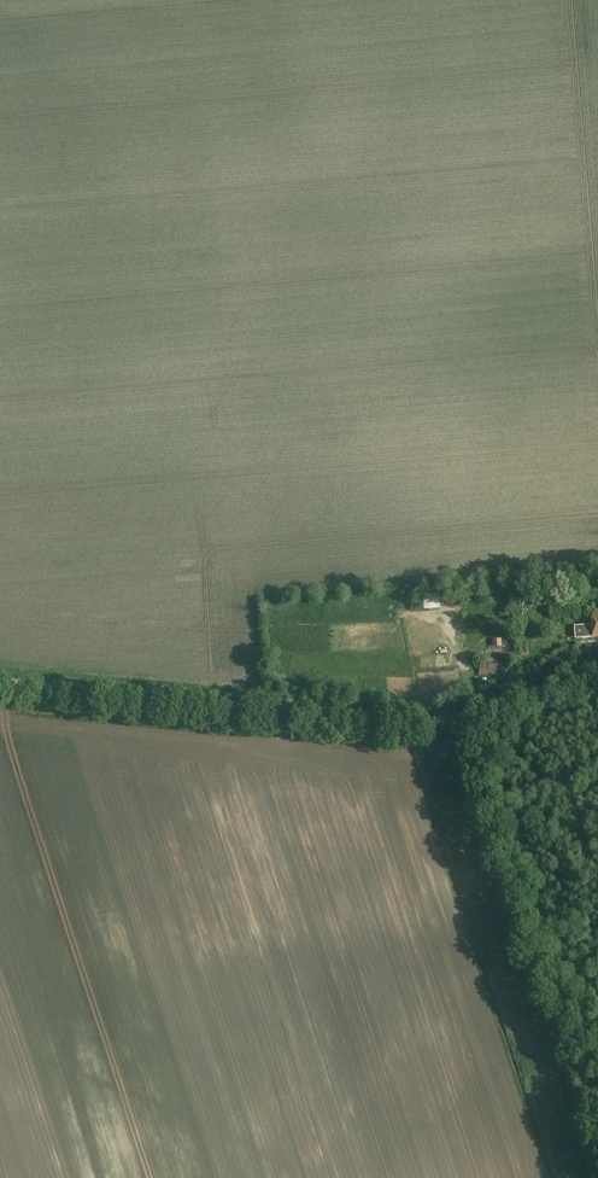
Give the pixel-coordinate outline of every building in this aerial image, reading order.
[(444,610),(443,592),(428,593),(429,611),(444,610)] [(579,615),(578,605),(551,607),(551,618),(579,615)] [(582,625),(583,638),(597,637),(597,616),(592,617),(592,624),(582,625)]
